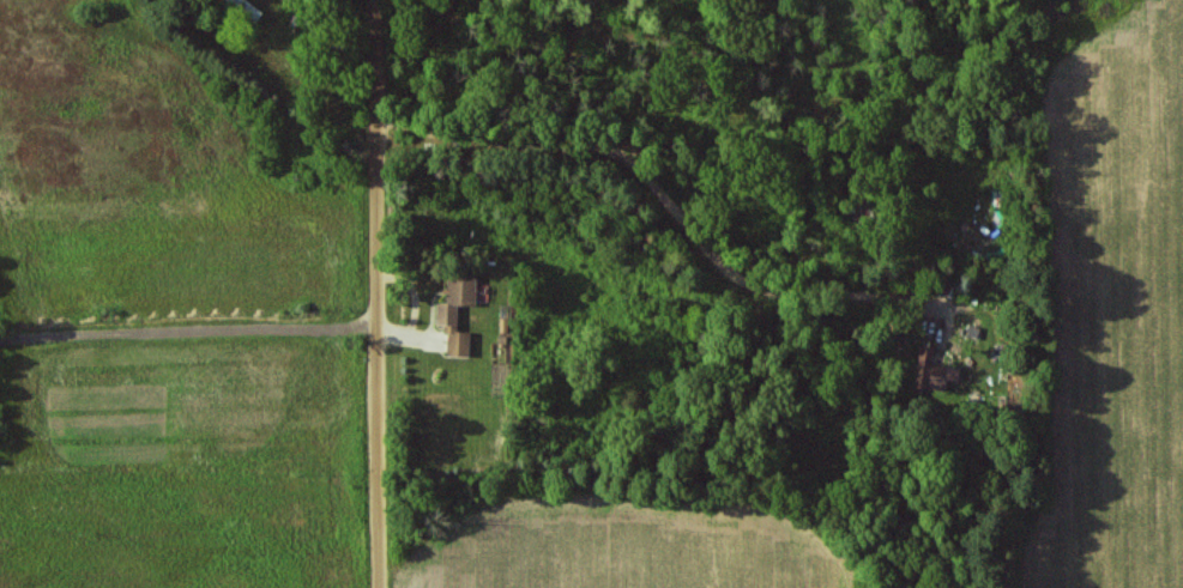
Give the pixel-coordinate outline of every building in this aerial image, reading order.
[(472,357),(472,332),(459,332),(460,305),(477,305),(478,278),(448,277),(447,303),(439,303),(438,325),(448,326),(447,356),(472,357)] [(949,391),(951,380),(962,381),(964,367),(934,364),(936,346),(924,344),(919,388),(949,391)]
